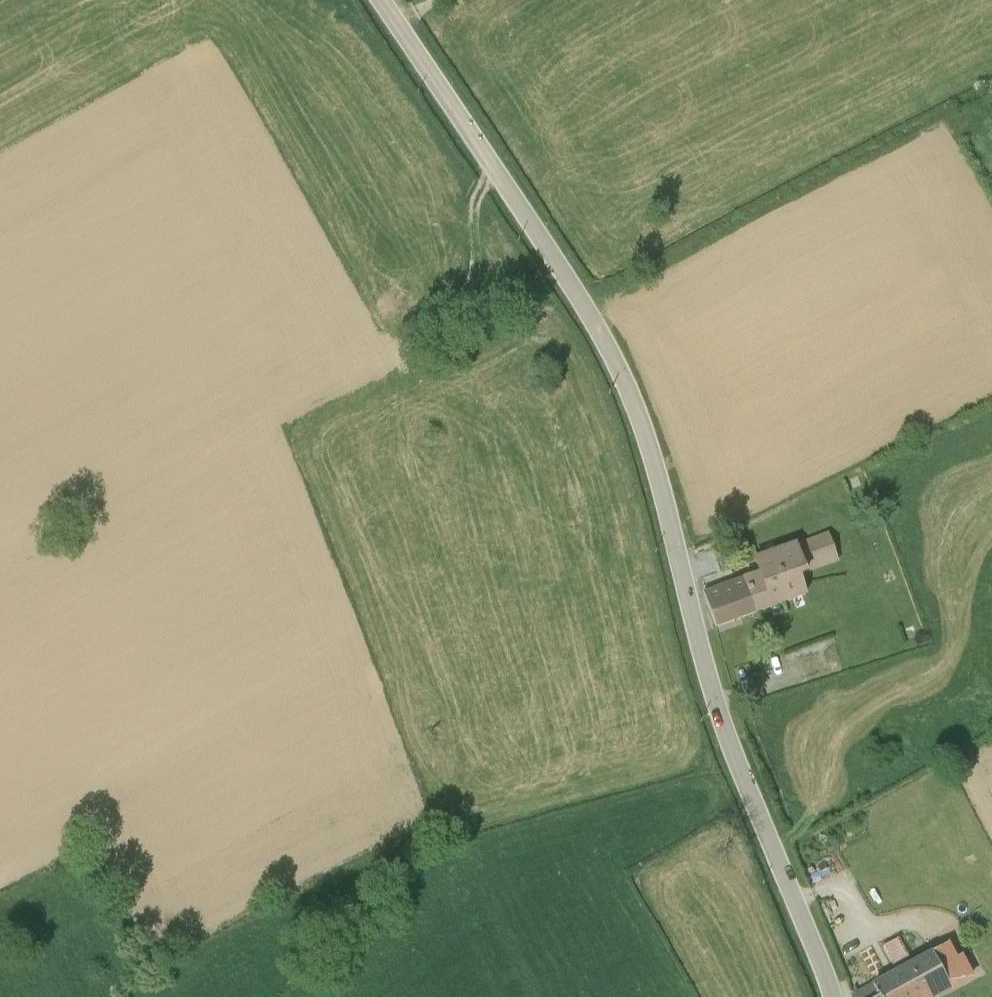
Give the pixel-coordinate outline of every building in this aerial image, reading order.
[(758,577),(702,597),(714,630),(806,598),(800,580),(838,565),(827,536),(752,561),(758,577)] [(966,984),(947,949),(857,996),(941,996),(966,984)]
